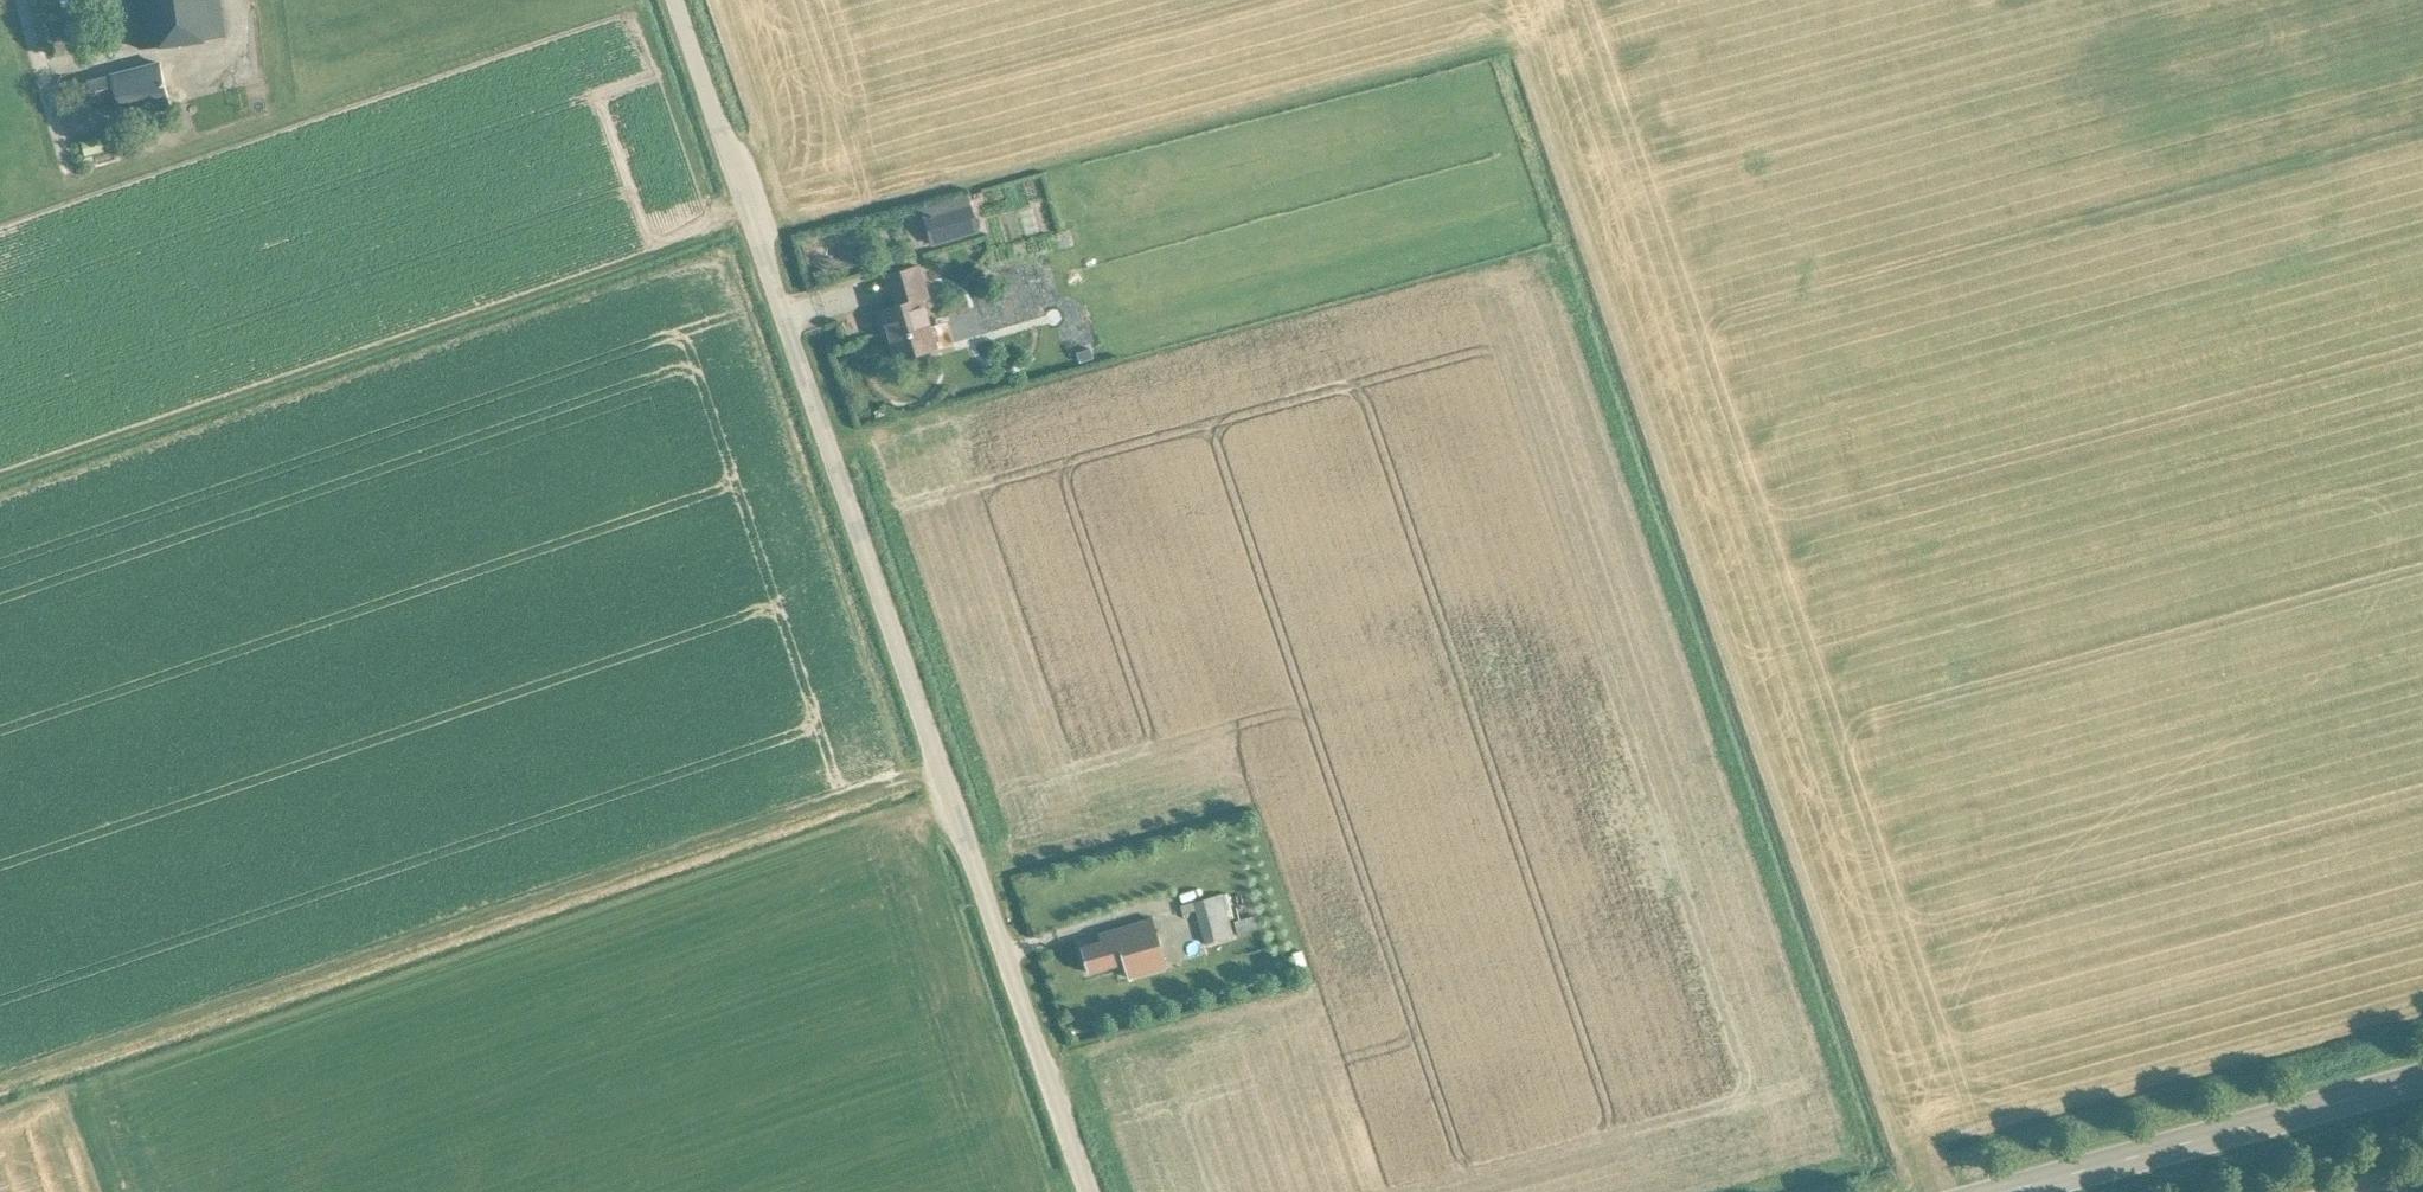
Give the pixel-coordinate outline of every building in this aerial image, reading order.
[(140,48),(220,37),(215,0),(133,0),(140,48)] [(120,116),(147,111),(170,105),(160,64),(137,69),(90,80),(94,99),(116,94),(120,116)] [(68,128),(87,124),(82,104),(64,108),(68,128)] [(970,204),(924,217),(932,245),(978,231),(970,204)] [(896,360),(918,353),(935,348),(921,300),(927,298),(918,266),(887,275),(896,305),(885,309),(891,329),(887,330),(896,360)] [(1090,348),(1077,353),(1080,361),(1093,357),(1090,348)] [(1236,890),(1180,904),(1182,914),(1196,911),(1203,944),(1234,936),(1226,903),(1238,900),(1236,890)] [(1257,914),(1234,920),(1238,934),(1260,928),(1257,914)] [(1087,972),(1110,966),(1123,962),(1127,977),(1163,967),(1150,920),(1099,934),(1101,941),(1080,947),(1087,972)] [(1209,949),(1212,961),(1237,955),(1234,943),(1209,949)] [(1231,959),(1207,963),(1208,974),(1232,970),(1231,959)]
